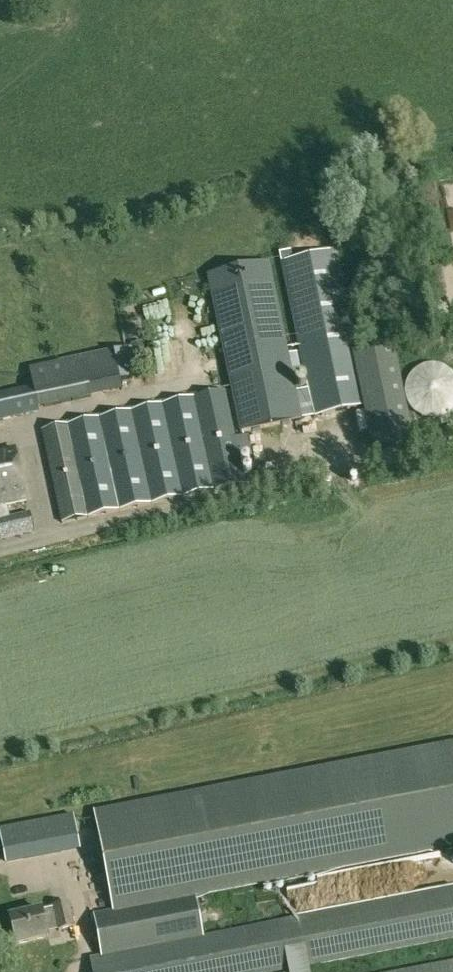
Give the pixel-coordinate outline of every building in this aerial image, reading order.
[(452,260),(452,184),(438,187),(452,260)] [(369,406),(357,351),(336,251),(292,260),(282,262),(314,417),(364,407),(369,406)] [(301,420),(268,263),(208,276),(241,432),(301,420)] [(393,343),(357,351),(369,406),(364,407),(365,413),(388,408),(396,445),(413,442),(393,343)] [(38,409),(91,397),(83,357),(29,369),(32,387),(0,394),(0,421),(39,413),(38,409)] [(405,392),(405,399),(408,405),(412,411),(417,415),(422,418),(429,420),(436,420),(442,418),(448,415),(452,410),(452,374),(448,369),(442,366),(435,365),(429,365),(422,366),(416,370),(411,374),(408,380),(405,386),(405,392)] [(61,523),(151,504),(246,484),(226,391),(151,407),(41,431),(61,523)] [(388,408),(365,413),(373,450),(396,445),(388,408)] [(0,539),(33,532),(29,514),(10,518),(7,504),(26,500),(15,449),(0,453),(0,538),(0,539)] [(94,817),(113,913),(196,897),(452,847),(452,747),(94,817)] [(5,862),(80,848),(74,816),(0,830),(0,836),(5,862)] [(102,956),(89,958),(92,971),(286,971),(452,939),(452,887),(245,928),(203,936),(151,946),(102,956)] [(94,917),(102,956),(151,946),(203,936),(196,897),(113,913),(94,917)] [(16,945),(48,938),(44,922),(56,919),(58,930),(74,927),(69,905),(10,918),(16,945)] [(389,971),(452,971),(452,959),(389,971)]
